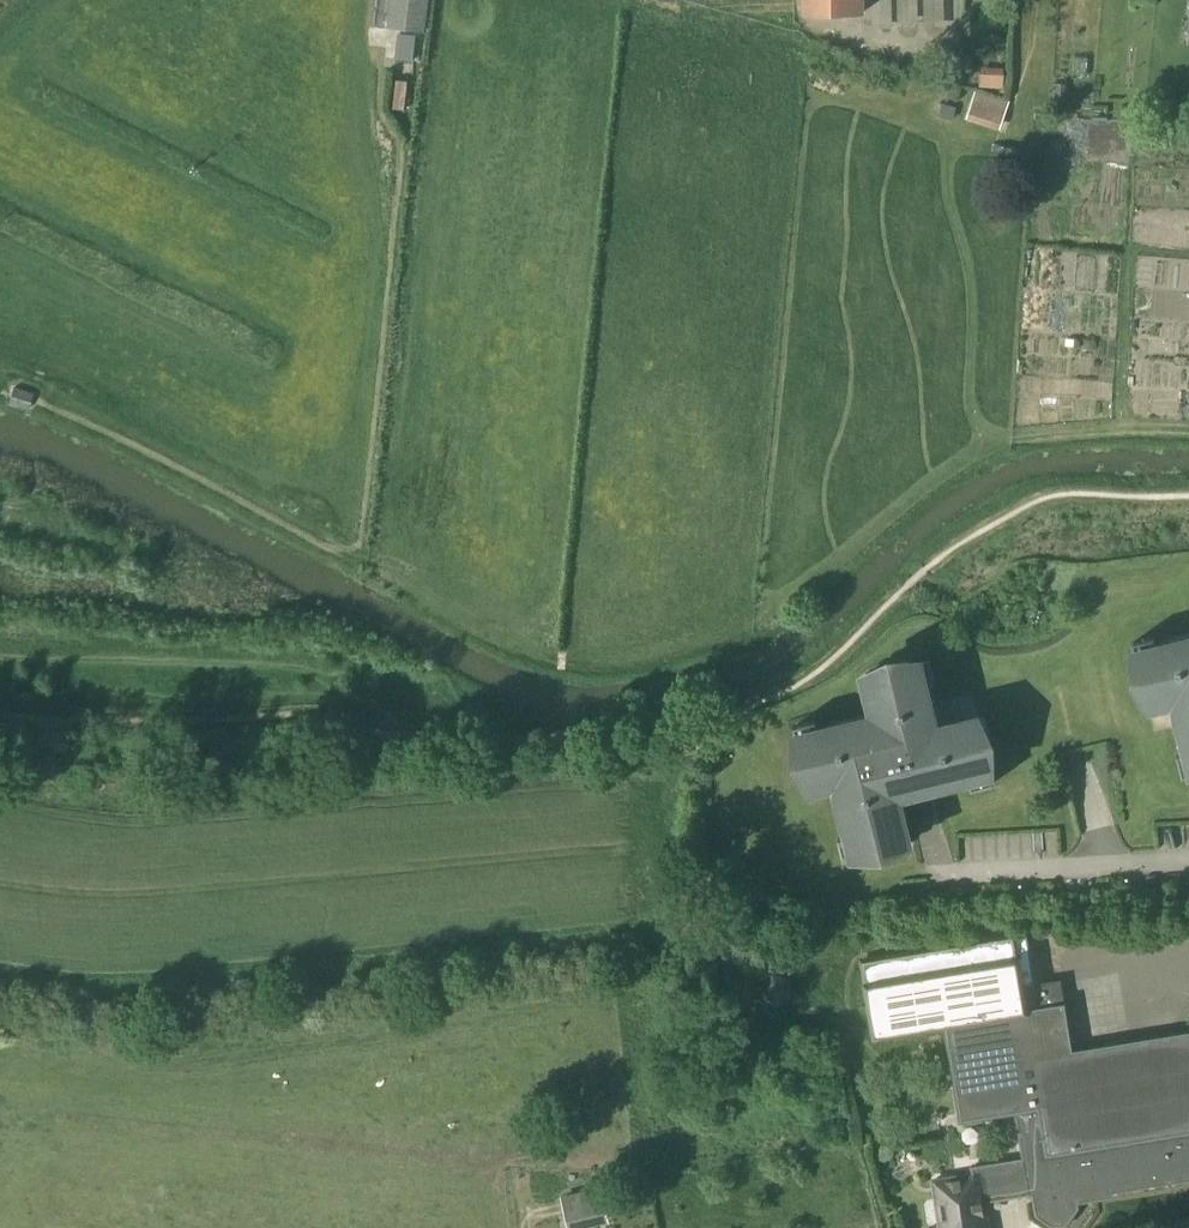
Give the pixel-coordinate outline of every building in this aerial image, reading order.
[(428,0),(390,0),(387,28),(424,32),(428,0)] [(805,13),(863,12),(863,0),(805,0),(805,13)] [(413,61),(416,35),(399,33),(396,59),(413,61)] [(984,64),(983,81),(1010,82),(1011,65),(984,64)] [(990,103),(976,98),(968,118),(1003,130),(1010,109),(990,102),(990,103)] [(27,409),(32,394),(14,388),(9,403),(27,409)] [(1157,647),(1155,636),(1133,641),(1149,706),(1176,699),(1188,751),(1178,753),(1183,775),(1188,774),(1188,639),(1157,647)] [(936,729),(924,683),(935,680),(930,658),(866,674),(876,716),(819,730),(816,719),(794,725),(810,789),(837,782),(850,834),(839,837),(844,858),(909,843),(903,819),(913,817),(910,806),(925,802),(921,789),(970,777),(972,788),(994,782),(978,718),(936,729)] [(864,962),(876,1034),(947,1023),(962,1121),(1015,1113),(1022,1159),(1024,1158),(1025,1160),(1030,1194),(1031,1196),(1033,1195),(1036,1215),(1053,1227),(1067,1224),(1079,1208),(1077,1198),(1188,1180),(1188,1032),(1072,1051),(1061,980),(1021,986),(1013,938),(864,962)] [(781,981),(775,992),(792,1002),(798,991),(781,981)] [(971,1167),(972,1174),(933,1180),(941,1227),(984,1227),(982,1216),(986,1211),(984,1201),(1030,1194),(1025,1160),(1024,1158),(1022,1159),(971,1167)]
